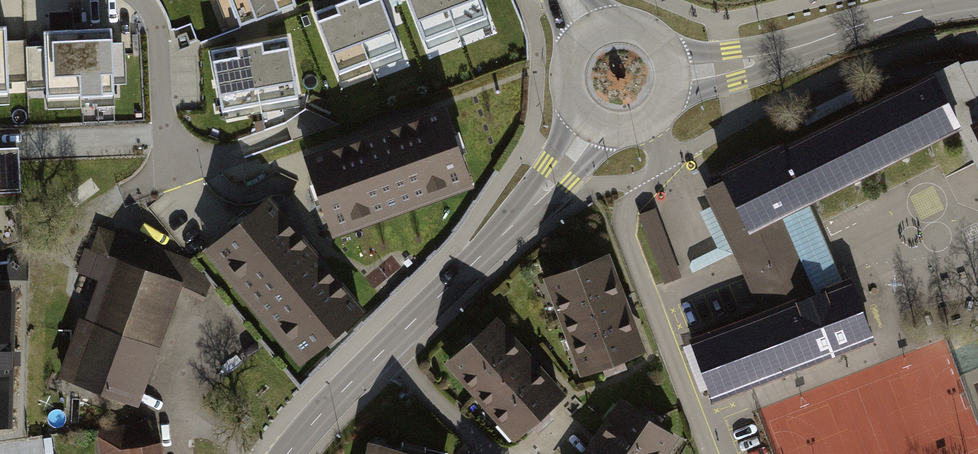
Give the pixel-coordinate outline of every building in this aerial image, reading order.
[(227,29),(285,7),(295,3),(294,0),(216,0),(227,29)] [(314,19),(340,85),(402,61),(379,0),(365,0),(355,4),(341,9),(314,19)] [(427,50),(491,25),(481,0),(407,0),(427,50)] [(0,25),(0,103),(12,102),(8,25),(0,25)] [(111,27),(44,31),(48,108),(115,105),(111,27)] [(211,51),(223,120),(299,107),(287,38),(256,43),(243,46),(211,51)] [(957,65),(705,192),(758,313),(694,340),(715,405),(872,349),(848,280),(823,289),(791,221),(971,133),(977,149),(977,65),(957,65)] [(368,137),(304,160),(333,240),(473,189),(444,109),(368,137)] [(0,147),(0,192),(20,191),(18,146),(0,147)] [(205,250),(299,364),(365,310),(313,247),(271,195),(205,250)] [(680,278),(654,210),(638,216),(664,284),(680,278)] [(212,284),(191,259),(103,225),(83,276),(101,283),(86,321),(81,318),(57,377),(139,408),(185,286),(207,297),(212,284)] [(603,255),(545,277),(583,375),(640,353),(603,255)] [(0,294),(0,431),(11,432),(15,294),(0,294)] [(500,314),(447,363),(516,437),(569,388),(500,314)] [(587,453),(673,453),(683,438),(623,399),(587,453)] [(98,431),(102,453),(158,453),(152,422),(98,431)] [(366,453),(432,453),(369,441),(366,453)]
